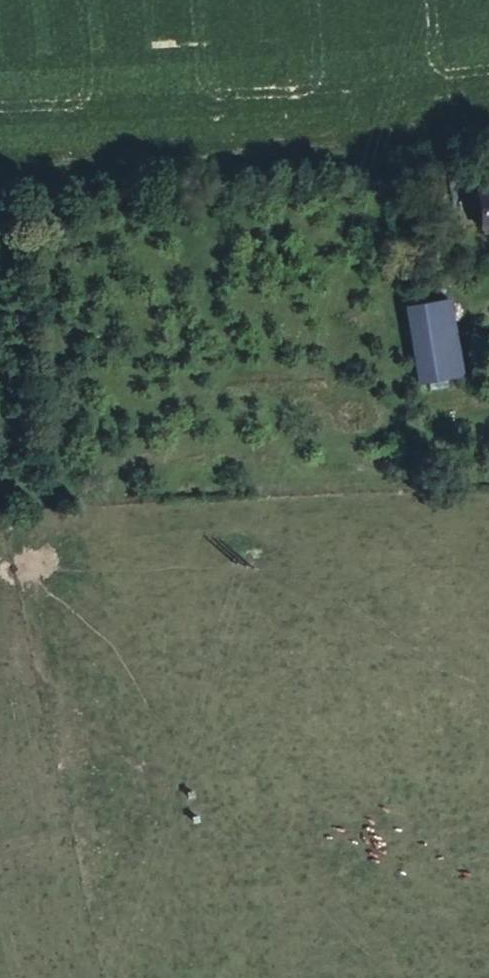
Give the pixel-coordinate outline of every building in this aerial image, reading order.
[(477,189),(481,228),(488,227),(488,188),(477,189)] [(448,300),(406,307),(419,382),(461,375),(448,300)]
